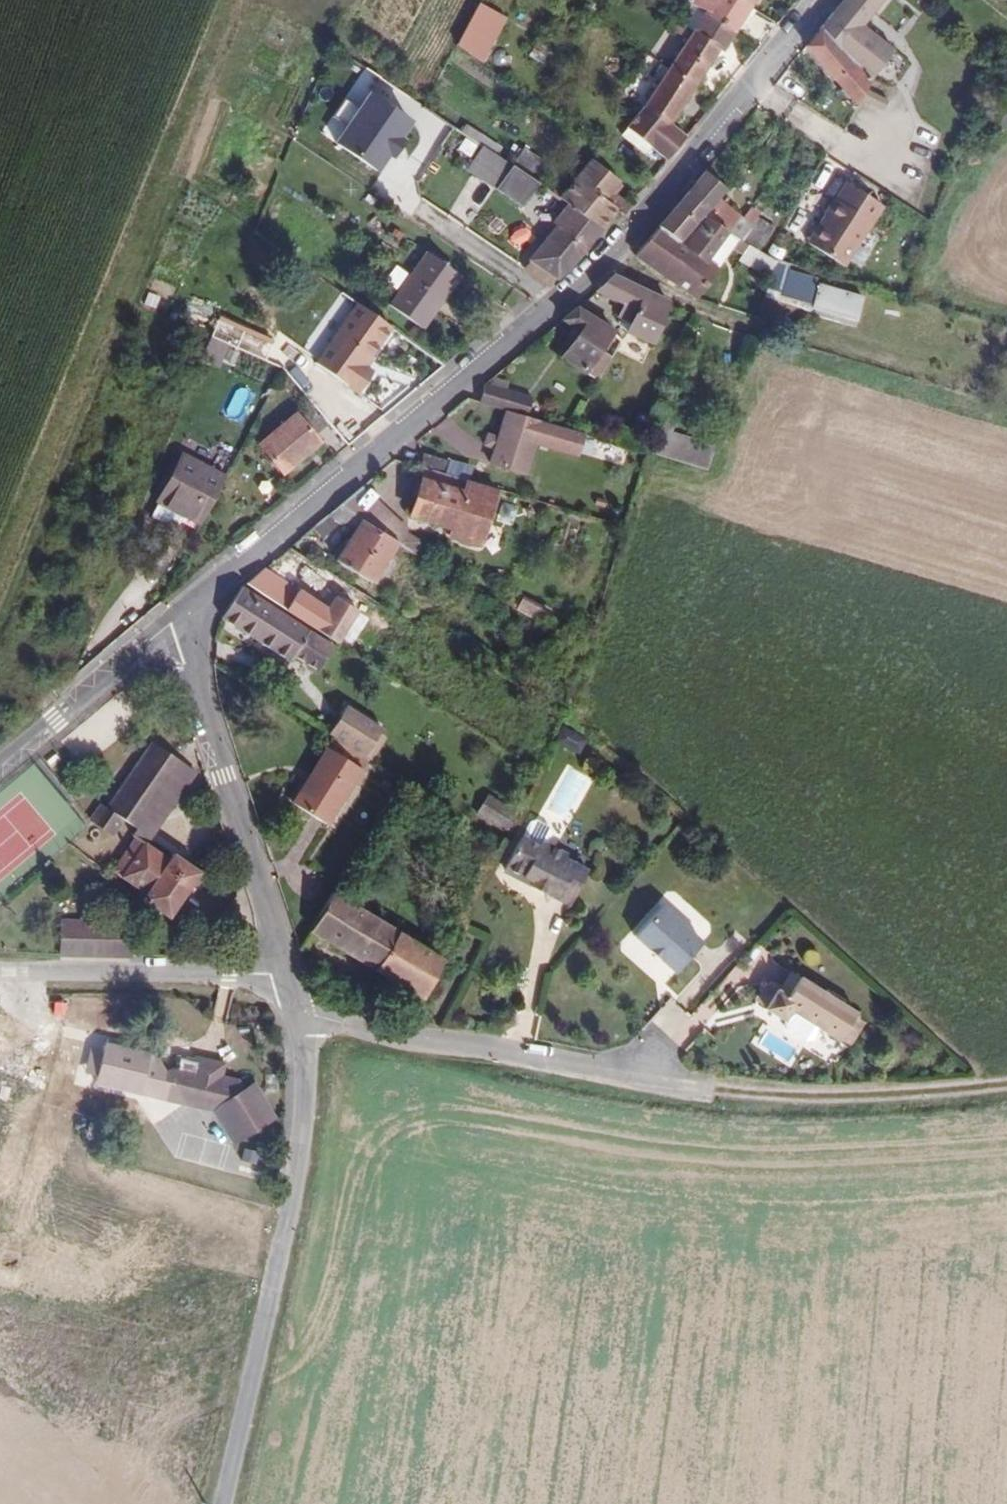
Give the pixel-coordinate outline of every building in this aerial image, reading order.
[(673,1),(693,9),(700,0),(674,0),(673,1)] [(693,9),(717,27),(732,2),(733,0),(700,0),(693,9)] [(852,19),(867,0),(829,0),(800,35),(854,81),(871,36),(852,19)] [(458,48),(483,65),(507,18),(482,4),(458,48)] [(665,26),(677,35),(655,69),(678,82),(701,47),(704,48),(717,27),(693,9),(684,25),(671,17),(665,26)] [(843,102),(854,81),(800,35),(786,52),(843,102)] [(674,138),(653,121),(678,82),(655,69),(654,70),(613,128),(654,162),(674,138)] [(411,126),(366,96),(332,146),(377,176),(411,126)] [(531,171),(512,158),(500,176),(519,188),(531,171)] [(519,188),(500,176),(473,159),(459,183),(514,217),(528,194),(519,188)] [(614,212),(619,205),(596,189),(601,180),(579,164),(546,205),(558,213),(588,232),(602,213),(607,216),(614,212)] [(691,206),(699,194),(707,183),(689,169),(644,224),(664,239),(691,206)] [(791,245),(826,267),(865,207),(830,183),(809,214),(808,219),(791,245)] [(720,210),(699,194),(691,206),(711,222),(720,210)] [(707,271),(686,255),(708,226),(711,222),(691,206),(664,239),(644,224),(622,252),(687,299),(707,271)] [(736,224),(720,210),(711,222),(708,226),(726,240),(736,224)] [(728,242),(743,250),(758,223),(743,212),(736,224),(726,240),(728,242)] [(538,289),(566,265),(588,232),(558,213),(511,273),(538,289)] [(750,277),(759,257),(751,253),(743,250),(728,242),(714,261),(750,277)] [(759,278),(766,280),(770,262),(764,260),(759,278)] [(380,319),(414,339),(449,285),(413,265),(380,319)] [(802,316),(842,327),(850,299),(805,287),(807,280),(776,272),(770,296),(805,306),(802,316)] [(605,326),(633,338),(651,300),(603,276),(595,273),(580,288),(604,300),(598,312),(609,317),(605,326)] [(601,357),(585,347),(598,329),(560,307),(546,320),(563,330),(549,354),(591,375),(601,357)] [(369,378),(361,373),(386,333),(350,311),(343,323),(325,353),(312,374),(356,399),(369,378)] [(333,318),(315,346),(325,353),(343,323),(333,318)] [(495,411),(516,417),(522,394),(482,383),(472,404),(495,411)] [(525,447),(570,459),(577,435),(516,417),(495,411),(488,441),(475,439),(474,448),(483,451),(479,466),(516,477),(525,447)] [(260,453),(283,481),(319,451),(315,446),(325,437),(306,415),(260,453)] [(706,457),(712,435),(648,416),(641,437),(706,457)] [(604,461),(632,469),(637,452),(608,444),(604,461)] [(410,462),(406,477),(415,480),(456,492),(460,477),(410,462)] [(167,536),(186,546),(211,497),(167,473),(141,523),(167,536)] [(444,550),(469,559),(486,500),(456,492),(415,480),(413,490),(454,504),(442,542),(444,550)] [(413,490),(401,528),(442,542),(454,504),(413,490)] [(379,537),(387,524),(346,499),(335,509),(379,537)] [(409,576),(401,569),(409,556),(379,537),(335,509),(324,519),(360,542),(343,572),(384,598),(395,581),(402,586),(409,576)] [(134,538),(161,550),(167,536),(141,523),(134,538)] [(247,598),(343,656),(366,616),(337,600),(325,621),(258,580),(247,598)] [(320,683),(335,658),(244,602),(224,634),(290,670),(293,665),(320,683)] [(366,767),(370,770),(386,742),(347,720),(330,747),(366,767)] [(132,836),(145,845),(187,784),(170,771),(178,760),(153,744),(108,808),(102,804),(90,821),(115,838),(126,822),(137,829),(132,836)] [(290,812),(324,834),(366,767),(330,747),(290,812)] [(587,776),(599,767),(581,748),(569,759),(587,776)] [(170,771),(187,784),(196,772),(178,760),(170,771)] [(488,798),(480,810),(509,827),(517,813),(502,805),(502,806),(488,798)] [(545,834),(540,838),(533,852),(543,859),(551,857),(556,848),(556,841),(545,834)] [(132,836),(115,869),(122,877),(145,845),(132,836)] [(143,901),(171,921),(205,873),(176,853),(171,860),(145,845),(122,877),(147,895),(143,901)] [(537,900),(575,921),(592,885),(570,873),(572,868),(551,857),(543,859),(533,852),(523,853),(510,877),(511,885),(521,891),(529,891),(538,895),(537,900)] [(447,972),(451,963),(335,894),(300,951),(306,968),(319,947),(397,991),(380,1021),(403,1027),(420,1026),(432,1002),(447,972)] [(638,952),(680,987),(709,957),(666,921),(638,952)] [(61,958),(137,957),(135,927),(61,929),(61,958)] [(855,1041),(864,1024),(868,1017),(809,984),(798,1001),(784,998),(772,1015),(793,1027),(799,1017),(830,1034),(852,1046),(855,1041)] [(765,1006),(772,1015),(784,998),(773,995),(765,1006)] [(816,1048),(823,1046),(830,1034),(799,1017),(793,1027),(796,1036),(816,1048)] [(855,1041),(867,1046),(877,1031),(864,1024),(855,1041)] [(236,1134),(273,1114),(256,1082),(246,1084),(224,1075),(225,1063),(194,1053),(191,1062),(175,1057),(159,1065),(178,1095),(216,1104),(236,1134)]
